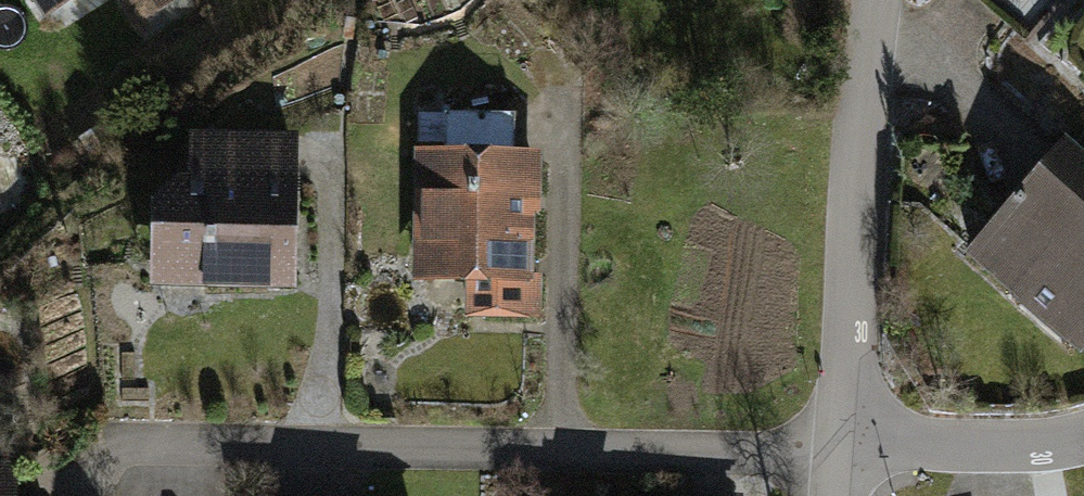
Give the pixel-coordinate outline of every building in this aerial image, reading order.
[(28,9),(43,1),(60,32),(116,1),(141,46),(197,14),(189,0),(23,0),(28,9)] [(549,116),(426,118),(429,288),(478,287),(479,331),(552,330),(549,116)] [(1056,138),(956,260),(1075,357),(1083,346),(1083,160),(1056,138)] [(207,185),(178,205),(180,294),(311,291),(308,141),(206,143),(207,185)]
